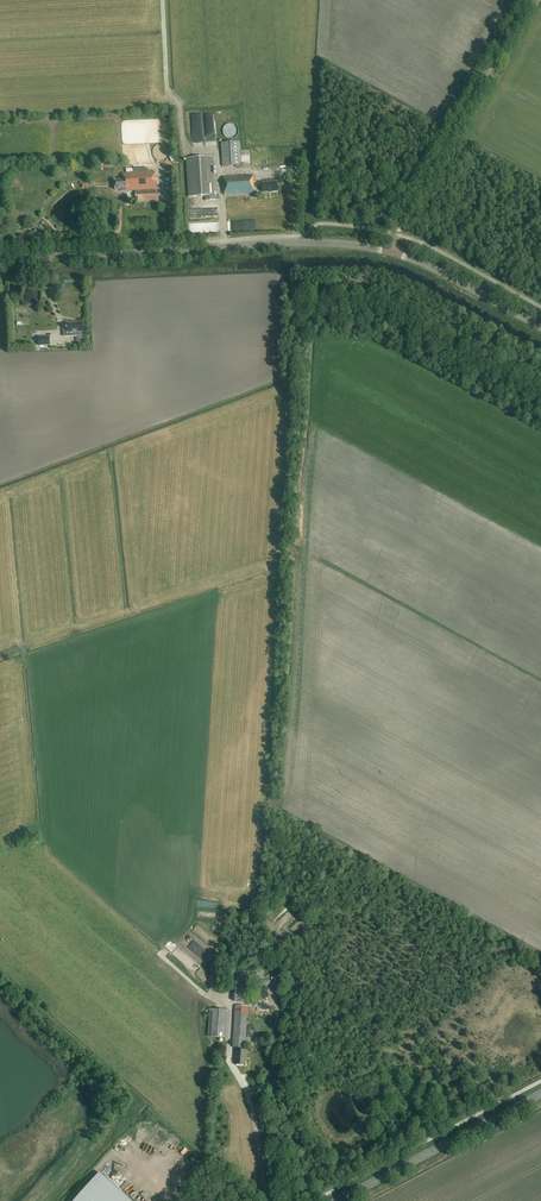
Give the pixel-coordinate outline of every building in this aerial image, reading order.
[(241,110),(220,110),(220,120),(241,120),(241,110)] [(193,120),(201,120),(201,111),(193,112),(193,120)] [(227,139),(229,139),(231,140),(233,139),(234,139),(236,137),(237,136),(238,134),(238,132),(238,130),(238,129),(237,127),(236,126),(234,125),(232,124),(231,124),(229,124),(227,124),(226,125),(225,126),(224,127),(223,129),(223,132),(223,134),(224,135),(225,137),(226,138),(227,139)] [(241,166),(240,159),(239,142),(222,143),(223,167),(241,166)] [(186,159),(189,197),(205,196),(205,201),(216,200),(216,195),(214,195),(212,157),(186,159)] [(154,191),(135,192),(136,200),(159,199),(158,194),(158,192),(156,193),(156,189),(155,172),(122,174),(123,179),(114,180),(115,190),(120,190),(121,191),(154,189),(154,191)] [(224,195),(254,193),(253,175),(223,177),(224,195)] [(277,181),(262,182),(262,193),(278,192),(277,181)] [(84,333),(83,323),(66,323),(67,329),(63,330),(63,337),(72,337),(72,333),(78,332),(78,337),(82,336),(82,333),(84,333)] [(38,338),(39,347),(50,346),(50,337),(38,338)] [(196,908),(195,914),(218,916),(220,902),(200,900),(200,908),(196,908)] [(250,973),(236,972),(234,1002),(248,1003),(250,973)] [(248,1007),(236,1006),(232,1050),(236,1051),(235,1064),(246,1065),(247,1051),(242,1051),(243,1037),(246,1037),(248,1007)] [(227,1038),(230,1011),(210,1009),(208,1037),(227,1038)] [(99,1173),(74,1200),(131,1200),(99,1173)]
